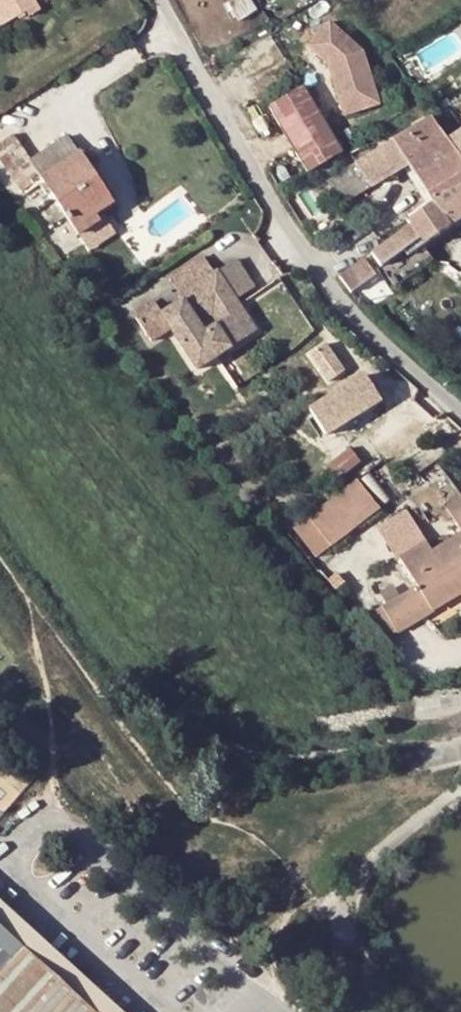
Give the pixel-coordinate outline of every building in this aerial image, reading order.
[(1,26),(26,12),(29,17),(40,10),(35,0),(0,0),(0,24),(1,26)] [(389,109),(362,18),(319,31),(336,87),(335,87),(346,122),(389,109)] [(304,175),(340,152),(299,91),(263,114),(304,175)] [(345,204),(399,168),(407,163),(434,201),(460,182),(460,164),(446,142),(430,117),(367,156),(328,182),(345,204)] [(78,234),(93,224),(90,219),(97,214),(114,204),(71,136),(33,161),(7,122),(0,126),(0,156),(5,164),(23,193),(43,181),(78,234)] [(446,142),(460,164),(460,131),(446,142)] [(399,168),(423,201),(427,206),(434,201),(407,163),(399,168)] [(423,246),(460,219),(460,182),(434,201),(427,206),(407,220),(405,222),(408,227),(369,254),(378,266),(401,251),(404,256),(421,244),(423,246)] [(427,206),(423,201),(404,216),(407,220),(427,206)] [(97,214),(90,219),(93,224),(100,220),(97,214)] [(97,247),(118,233),(111,223),(90,238),(97,247)] [(421,244),(404,256),(412,267),(414,270),(431,259),(423,246),(421,244)] [(390,283),(412,267),(404,256),(401,251),(378,266),(390,283)] [(208,372),(267,328),(245,297),(262,285),(241,257),(222,271),(209,253),(177,276),(192,297),(169,314),(159,301),(140,314),(161,343),(178,331),(208,372)] [(347,292),(371,275),(360,260),(336,277),(347,292)] [(376,372),(316,406),(334,437),(394,403),(376,372)] [(446,455),(439,444),(408,467),(416,477),(446,455)] [(322,558),(391,507),(367,475),(298,526),(322,558)] [(447,510),(460,533),(460,502),(447,510)] [(460,592),(460,535),(433,553),(427,544),(401,559),(418,588),(384,608),(398,632),(433,611),(432,609),(460,592)] [(372,560),(357,542),(325,569),(340,587),(372,560)] [(0,901),(0,928),(92,1011),(122,1011),(0,901)] [(0,928),(0,1011),(92,1011),(0,928)]
